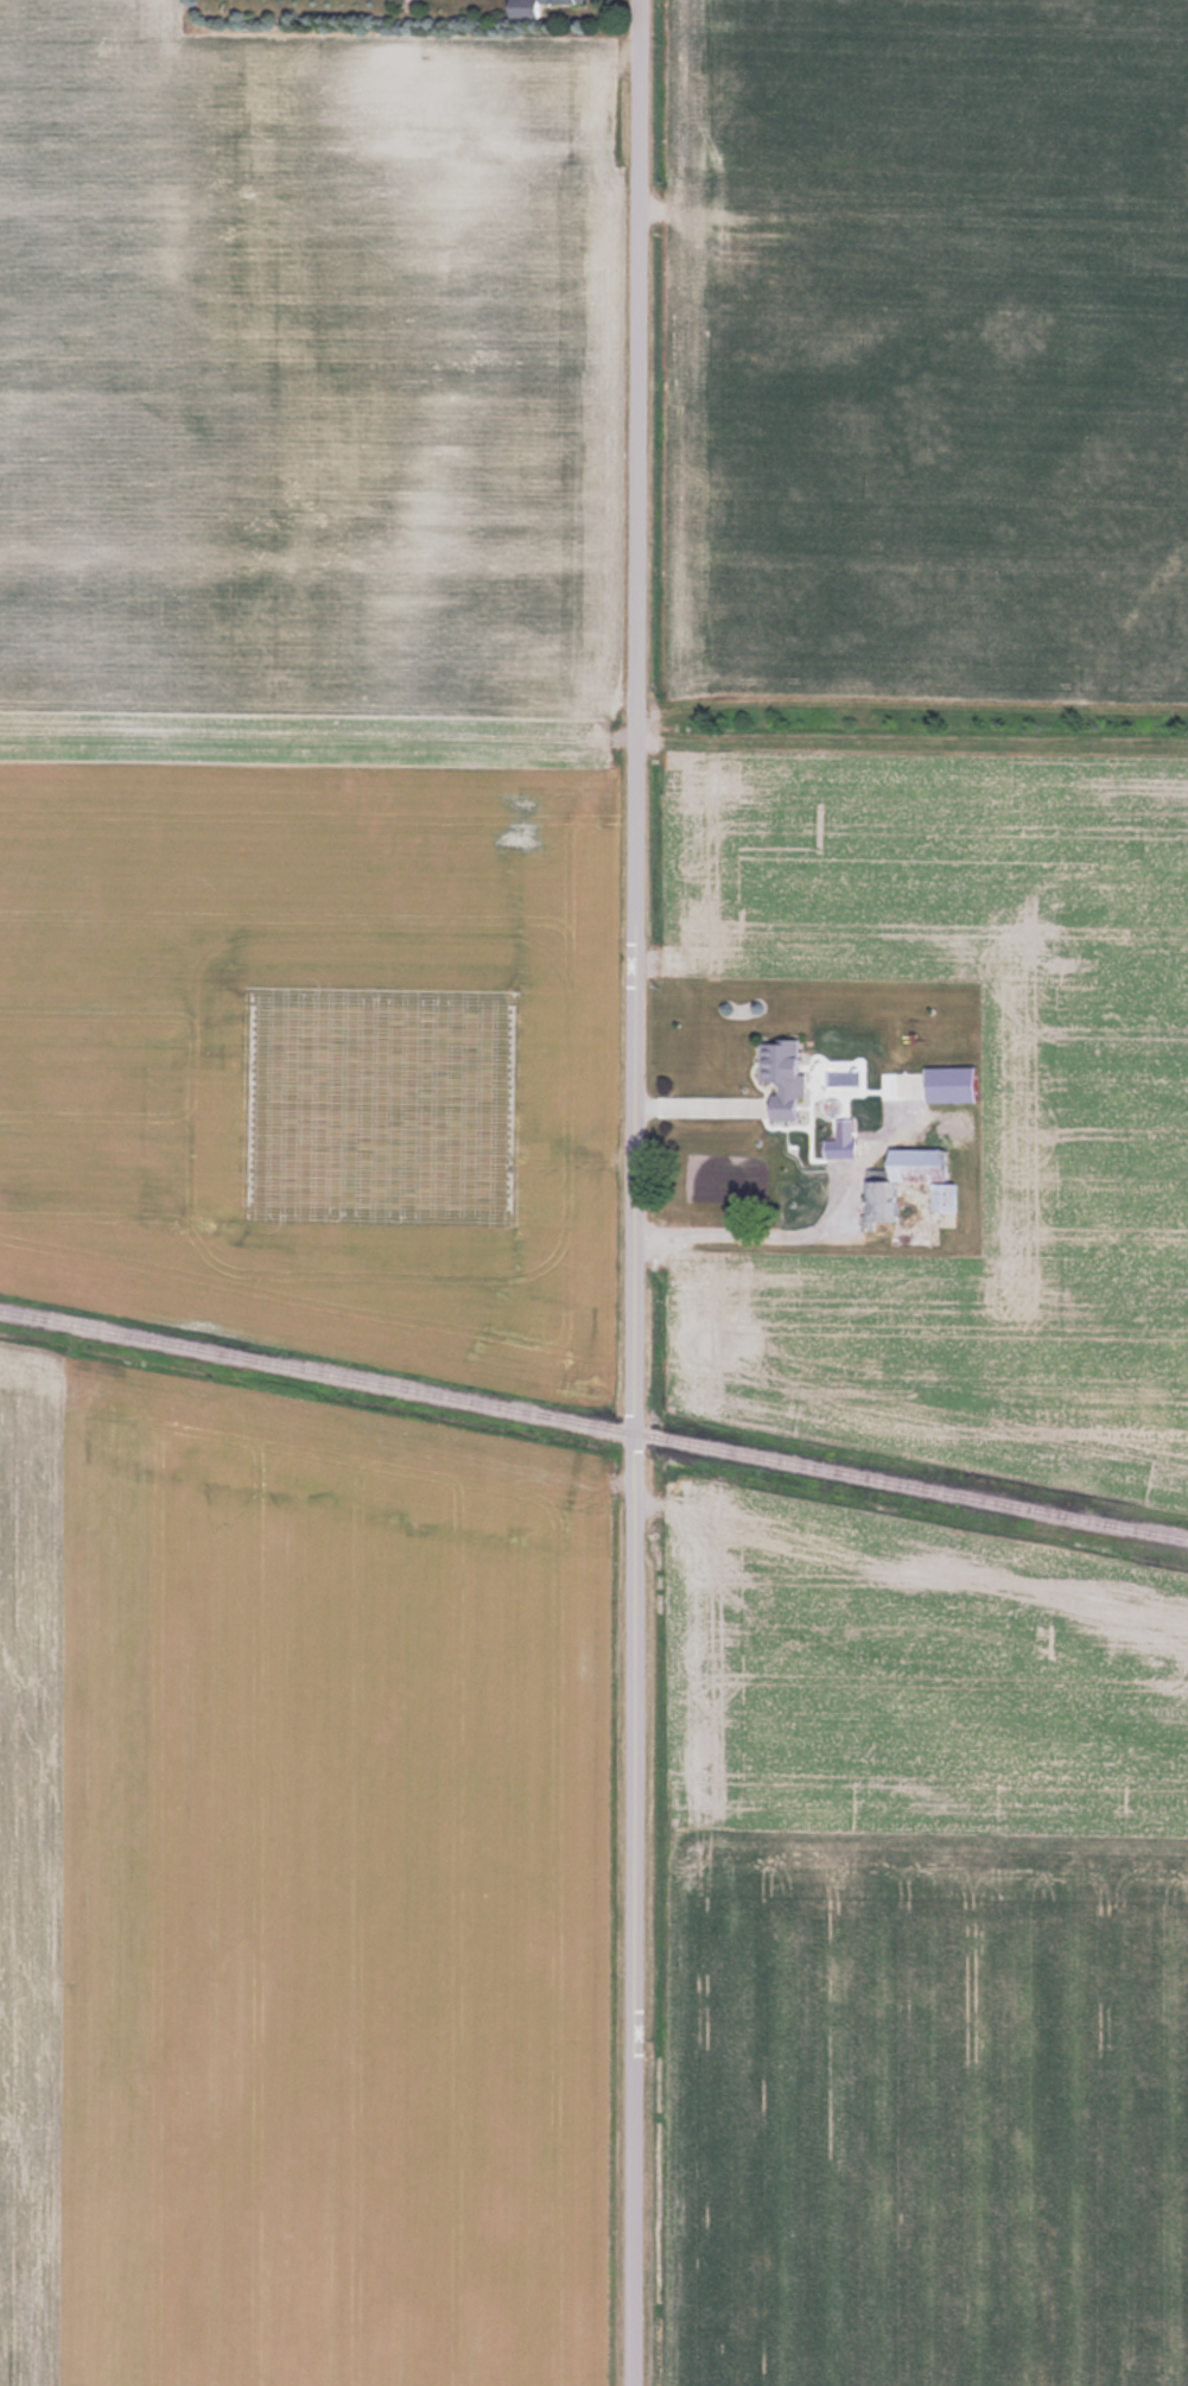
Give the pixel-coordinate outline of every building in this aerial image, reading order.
[(512,18),(545,18),(545,4),(586,4),(586,0),(512,0),(512,18)] [(764,1083),(776,1083),(777,1121),(811,1121),(810,1057),(803,1057),(803,1037),(763,1038),(764,1083)] [(982,1067),(932,1067),(932,1102),(982,1102),(982,1067)] [(869,1221),(903,1221),(903,1182),(938,1182),(938,1210),(959,1210),(958,1149),(893,1149),(894,1169),(868,1169),(869,1221)]
